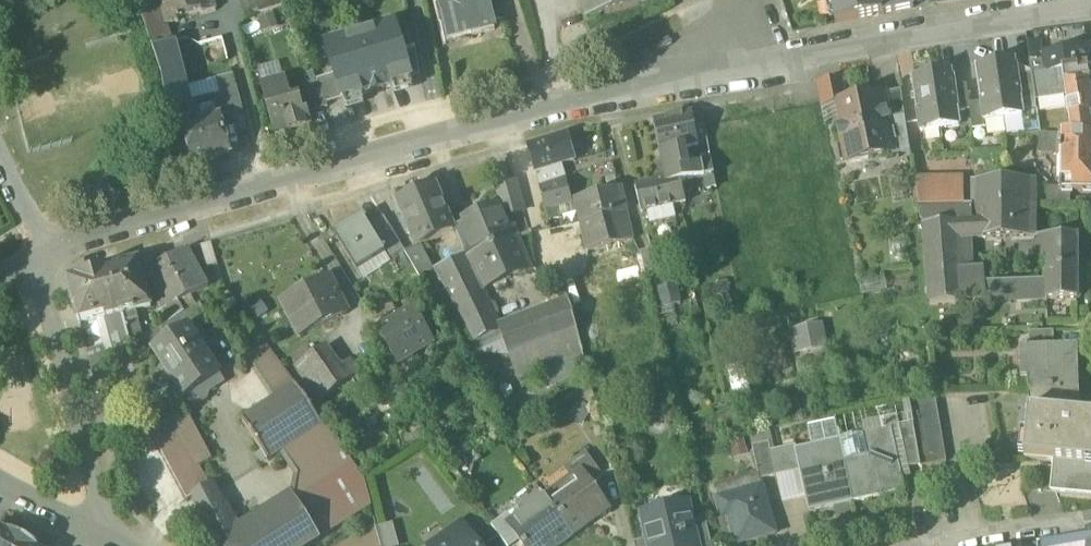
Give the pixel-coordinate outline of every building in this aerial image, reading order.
[(162,29),(154,0),(148,0),(137,4),(153,52),(170,47),(168,41),(162,29)] [(212,0),(154,0),(162,29),(177,24),(175,18),(199,11),(200,17),(216,11),(212,0)] [(245,20),(283,8),(280,0),(239,0),(245,20)] [(438,11),(457,7),(456,0),(436,0),(438,11)] [(653,0),(582,0),(588,21),(640,6),(639,5),(653,0)] [(836,25),(914,9),(912,0),(831,0),(836,25)] [(485,2),(457,7),(438,11),(445,43),(492,34),(485,2)] [(275,15),(258,19),(262,35),(279,30),(275,15)] [(343,101),(344,103),(412,82),(412,80),(404,55),(395,25),(326,46),(335,76),(343,101)] [(1027,45),(1030,61),(1042,60),(1041,55),(1039,43),(1027,45)] [(172,134),(184,131),(183,129),(198,125),(192,103),(181,62),(176,44),(170,47),(153,52),(163,80),(169,117),(172,134)] [(1044,73),(1087,67),(1088,68),(1090,67),(1090,48),(1090,46),(1041,55),(1042,60),(1044,73)] [(416,51),(404,55),(412,80),(421,77),(416,51)] [(1044,73),(1042,60),(1030,61),(1031,75),(1044,73)] [(981,103),(984,123),(985,123),(1024,117),(1022,102),(1019,77),(1016,61),(987,65),(987,66),(976,68),(981,103)] [(258,70),(262,86),(284,80),(280,64),(258,70)] [(1072,136),(1090,137),(1090,91),(1088,68),(1087,67),(1044,73),(1031,75),(1035,100),(1066,96),(1072,136)] [(920,132),(922,133),(961,128),(959,117),(955,88),(953,71),(924,75),(924,76),(913,78),(920,132)] [(1019,77),(1022,102),(1035,100),(1031,75),(1019,77)] [(335,76),(317,81),(318,83),(327,105),(343,101),(335,76)] [(207,99),(192,103),(198,125),(221,119),(222,120),(243,114),(233,78),(210,85),(204,86),(207,99)] [(262,86),(275,134),(288,130),(289,132),(307,127),(306,125),(310,124),(307,110),(302,112),(298,98),(289,100),(284,80),(262,86)] [(821,106),(822,108),(838,104),(846,103),(841,80),(817,85),(821,106)] [(305,87),(313,113),(328,109),(327,105),(318,83),(305,87)] [(959,117),(970,115),(969,105),(970,105),(967,86),(955,88),(959,117)] [(901,92),(885,95),(889,113),(886,114),(887,121),(905,117),(901,92)] [(840,131),(847,164),(884,156),(882,150),(891,149),(893,148),(887,121),(886,114),(889,113),(885,95),(868,98),(863,99),(855,101),(848,102),(846,103),(838,104),(841,120),(837,121),(839,131),(840,131)] [(981,103),(970,105),(969,105),(970,115),(973,131),(986,129),(985,123),(984,123),(981,103)] [(825,124),(837,121),(841,120),(838,104),(822,108),(825,124)] [(693,114),(696,131),(705,127),(702,112),(693,114)] [(654,123),(658,142),(678,137),(678,135),(696,131),(693,114),(654,123)] [(891,149),(893,158),(910,154),(905,117),(887,121),(893,148),(891,149)] [(221,119),(198,125),(183,129),(184,131),(194,167),(232,156),(222,120),(221,119)] [(708,145),(705,127),(696,131),(699,147),(708,145)] [(658,142),(661,155),(686,149),(699,147),(696,131),(678,135),(678,137),(658,142)] [(1039,155),(1058,156),(1058,148),(1061,149),(1061,135),(1040,134),(1039,155)] [(1061,135),(1061,149),(1058,148),(1058,156),(1061,156),(1061,158),(1059,161),(1059,178),(1061,180),(1061,189),(1060,194),(1071,194),(1090,194),(1090,137),(1072,136),(1061,135)] [(529,149),(536,174),(561,167),(576,162),(568,137),(529,149)] [(661,155),(666,181),(667,186),(680,183),(693,181),(690,168),(686,149),(661,155)] [(693,181),(700,179),(714,176),(712,164),(690,168),(693,181)] [(572,204),(561,167),(536,174),(549,223),(560,220),(557,208),(572,204)] [(717,190),(714,176),(700,179),(702,193),(717,190)] [(686,204),(680,183),(667,186),(666,181),(635,188),(642,214),(647,213),(674,207),(686,204)] [(1034,239),(1034,207),(1034,181),(974,182),(974,208),(975,238),(1034,239)] [(920,208),(933,208),(933,182),(916,182),(915,182),(920,208)] [(947,182),(933,182),(933,208),(947,208),(947,182)] [(960,182),(947,182),(947,208),(961,208),(961,207),(960,182)] [(505,205),(510,217),(524,213),(516,184),(497,189),(502,206),(505,205)] [(410,231),(418,249),(421,247),(442,238),(454,233),(451,228),(435,189),(399,205),(404,217),(403,218),(409,232),(410,231)] [(1047,207),(1071,207),(1071,194),(1060,194),(1061,189),(1047,189),(1047,207)] [(634,242),(627,214),(621,190),(576,202),(581,225),(582,225),(589,254),(634,242)] [(468,258),(482,291),(486,289),(532,270),(519,239),(510,217),(505,205),(502,206),(453,227),(468,258)] [(674,207),(647,213),(650,226),(677,220),(674,207)] [(959,225),(960,242),(973,241),(975,241),(975,238),(974,208),(961,208),(947,208),(933,208),(920,208),(922,223),(924,225),(959,225)] [(335,235),(358,273),(386,256),(369,228),(363,218),(335,235)] [(369,228),(386,256),(389,261),(405,252),(384,218),(369,228)] [(984,303),(984,285),(964,285),(963,271),(960,242),(959,225),(924,225),(930,305),(984,303)] [(468,258),(453,227),(451,228),(454,233),(442,238),(453,264),(468,258)] [(1046,237),(1047,259),(1078,258),(1078,236),(1046,237)] [(973,241),(960,242),(963,271),(974,271),(973,241)] [(201,247),(207,269),(218,266),(212,244),(201,247)] [(405,255),(419,278),(434,272),(421,247),(418,249),(405,255)] [(660,248),(642,253),(649,281),(668,275),(660,248)] [(159,307),(169,324),(185,314),(180,304),(209,289),(188,250),(155,269),(147,273),(150,279),(164,304),(159,307)] [(389,261),(386,256),(358,273),(364,282),(392,265),(389,261)] [(440,281),(457,309),(476,297),(477,298),(482,291),(468,258),(453,264),(438,270),(440,281)] [(1047,259),(1047,283),(1047,301),(1078,300),(1078,258),(1047,259)] [(139,264),(144,281),(150,279),(147,273),(155,269),(153,260),(139,264)] [(134,265),(110,271),(122,313),(129,342),(143,338),(137,317),(136,314),(152,309),(144,281),(139,264),(134,265)] [(974,271),(963,271),(964,285),(984,285),(985,285),(984,270),(974,271)] [(79,325),(106,318),(122,313),(110,271),(73,281),(70,288),(79,325)] [(886,279),(860,284),(863,298),(889,293),(886,279)] [(709,286),(713,303),(732,299),(729,282),(709,286)] [(1047,283),(1015,284),(1016,302),(1047,301),(1047,283)] [(287,307),(304,338),(335,321),(331,314),(341,308),(329,284),(287,307)] [(679,284),(659,287),(662,310),(682,307),(679,284)] [(984,303),(1016,302),(1015,284),(985,285),(984,285),(984,303)] [(488,339),(500,334),(499,332),(504,331),(486,289),(482,291),(477,298),(476,297),(457,309),(461,317),(480,307),(486,318),(488,339)] [(200,305),(185,314),(194,327),(208,318),(200,305)] [(570,305),(504,331),(499,332),(500,334),(509,358),(539,346),(577,331),(570,305)] [(475,344),(488,339),(486,318),(480,307),(461,317),(466,323),(475,344)] [(379,332),(399,365),(433,345),(412,311),(379,332)] [(129,342),(122,313),(106,318),(116,357),(129,349),(131,348),(129,342)] [(169,324),(161,330),(169,341),(189,328),(190,330),(194,327),(185,314),(169,324)] [(824,325),(790,332),(795,357),(829,351),(824,325)] [(185,401),(186,400),(201,390),(221,377),(190,330),(189,328),(169,341),(153,351),(185,401)] [(153,351),(169,341),(161,330),(144,340),(152,352),(153,351)] [(548,371),(541,373),(546,387),(588,371),(577,331),(539,346),(548,371)] [(1039,345),(1039,350),(1055,349),(1055,332),(1028,333),(1029,346),(1039,345)] [(488,339),(475,344),(481,356),(509,358),(500,334),(488,339)] [(248,358),(276,401),(296,388),(297,388),(266,346),(248,358)] [(548,371),(539,346),(509,358),(519,381),(541,373),(548,371)] [(88,354),(92,372),(113,359),(110,347),(88,354)] [(1029,381),(1029,393),(1032,393),(1036,393),(1079,391),(1078,348),(1055,349),(1039,350),(1029,350),(1028,350),(1029,381)] [(297,368),(321,403),(359,376),(350,364),(339,372),(323,350),(297,368)] [(1022,381),(1029,381),(1028,350),(1020,350),(1022,381)] [(268,463),(281,454),(322,427),(321,425),(296,388),(276,401),(242,423),(268,463)] [(208,402),(201,390),(186,400),(193,411),(208,402)] [(1080,419),(1079,391),(1036,393),(1037,414),(1029,414),(1024,461),(1055,465),(1090,468),(1090,420),(1080,419)] [(910,403),(912,416),(921,470),(947,466),(936,398),(910,403)] [(594,413),(578,402),(567,419),(582,430),(594,413)] [(760,414),(738,420),(743,436),(765,430),(760,414)] [(908,472),(921,470),(912,416),(896,419),(905,461),(908,472)] [(176,426),(199,468),(213,460),(191,417),(176,426)] [(882,422),(884,433),(891,432),(898,462),(905,461),(896,419),(882,422)] [(150,432),(187,501),(193,498),(193,497),(210,488),(199,468),(176,426),(173,420),(150,432)] [(884,433),(882,422),(863,426),(865,437),(884,433)] [(807,430),(811,449),(815,448),(816,457),(842,451),(840,443),(836,423),(807,430)] [(323,424),(321,425),(322,427),(281,454),(299,482),(346,456),(323,424)] [(905,495),(898,462),(891,432),(884,433),(865,437),(864,438),(869,459),(845,465),(853,502),(854,507),(905,495)] [(869,459),(864,438),(840,443),(842,451),(845,465),(869,459)] [(750,459),(745,442),(730,446),(734,463),(750,459)] [(760,484),(777,481),(771,455),(770,446),(753,450),(758,476),(760,484)] [(833,506),(853,502),(845,465),(842,451),(816,457),(815,448),(811,449),(797,452),(795,453),(800,475),(806,503),(809,517),(834,511),(833,506)] [(796,449),(771,455),(777,481),(800,475),(795,453),(797,452),(796,449)] [(583,473),(594,488),(605,481),(587,455),(575,464),(582,474),(583,473)] [(364,481),(346,456),(299,482),(296,501),(299,506),(321,491),(342,525),(371,507),(364,481)] [(1090,499),(1090,468),(1055,465),(1052,495),(1090,499)] [(582,474),(546,501),(574,539),(611,512),(594,488),(583,473),(582,474)] [(783,508),(806,503),(800,475),(777,481),(783,508)] [(713,489),(718,503),(762,490),(760,484),(758,476),(713,489)] [(193,498),(202,515),(222,504),(213,487),(210,488),(193,497),(193,498)] [(737,545),(752,545),(776,539),(762,490),(718,503),(723,523),(730,521),(736,544),(737,545)] [(320,539),(342,525),(321,491),(299,506),(320,539)] [(320,539),(299,506),(296,501),(237,538),(223,545),(309,545),(320,539)] [(574,539),(546,501),(509,527),(508,528),(520,544),(521,545),(565,545),(574,539)] [(222,504),(202,515),(218,545),(219,545),(223,545),(237,538),(232,530),(235,529),(222,504)] [(693,526),(688,507),(668,511),(663,519),(643,524),(648,544),(648,545),(697,545),(693,526)] [(642,517),(643,524),(663,519),(668,511),(642,517)] [(505,545),(518,545),(520,544),(508,528),(509,527),(504,520),(492,529),(505,545)] [(723,523),(718,524),(725,545),(729,545),(736,544),(730,521),(723,523)] [(697,545),(711,545),(706,523),(693,526),(697,545)] [(377,529),(382,545),(399,545),(394,525),(377,529)] [(467,533),(461,526),(434,545),(449,545),(467,533)] [(24,540),(0,527),(0,545),(21,545),(24,540)] [(365,532),(342,545),(373,545),(365,532)] [(467,533),(449,545),(477,545),(467,533)] [(1055,543),(1055,545),(1090,545),(1089,537),(1055,543)]
